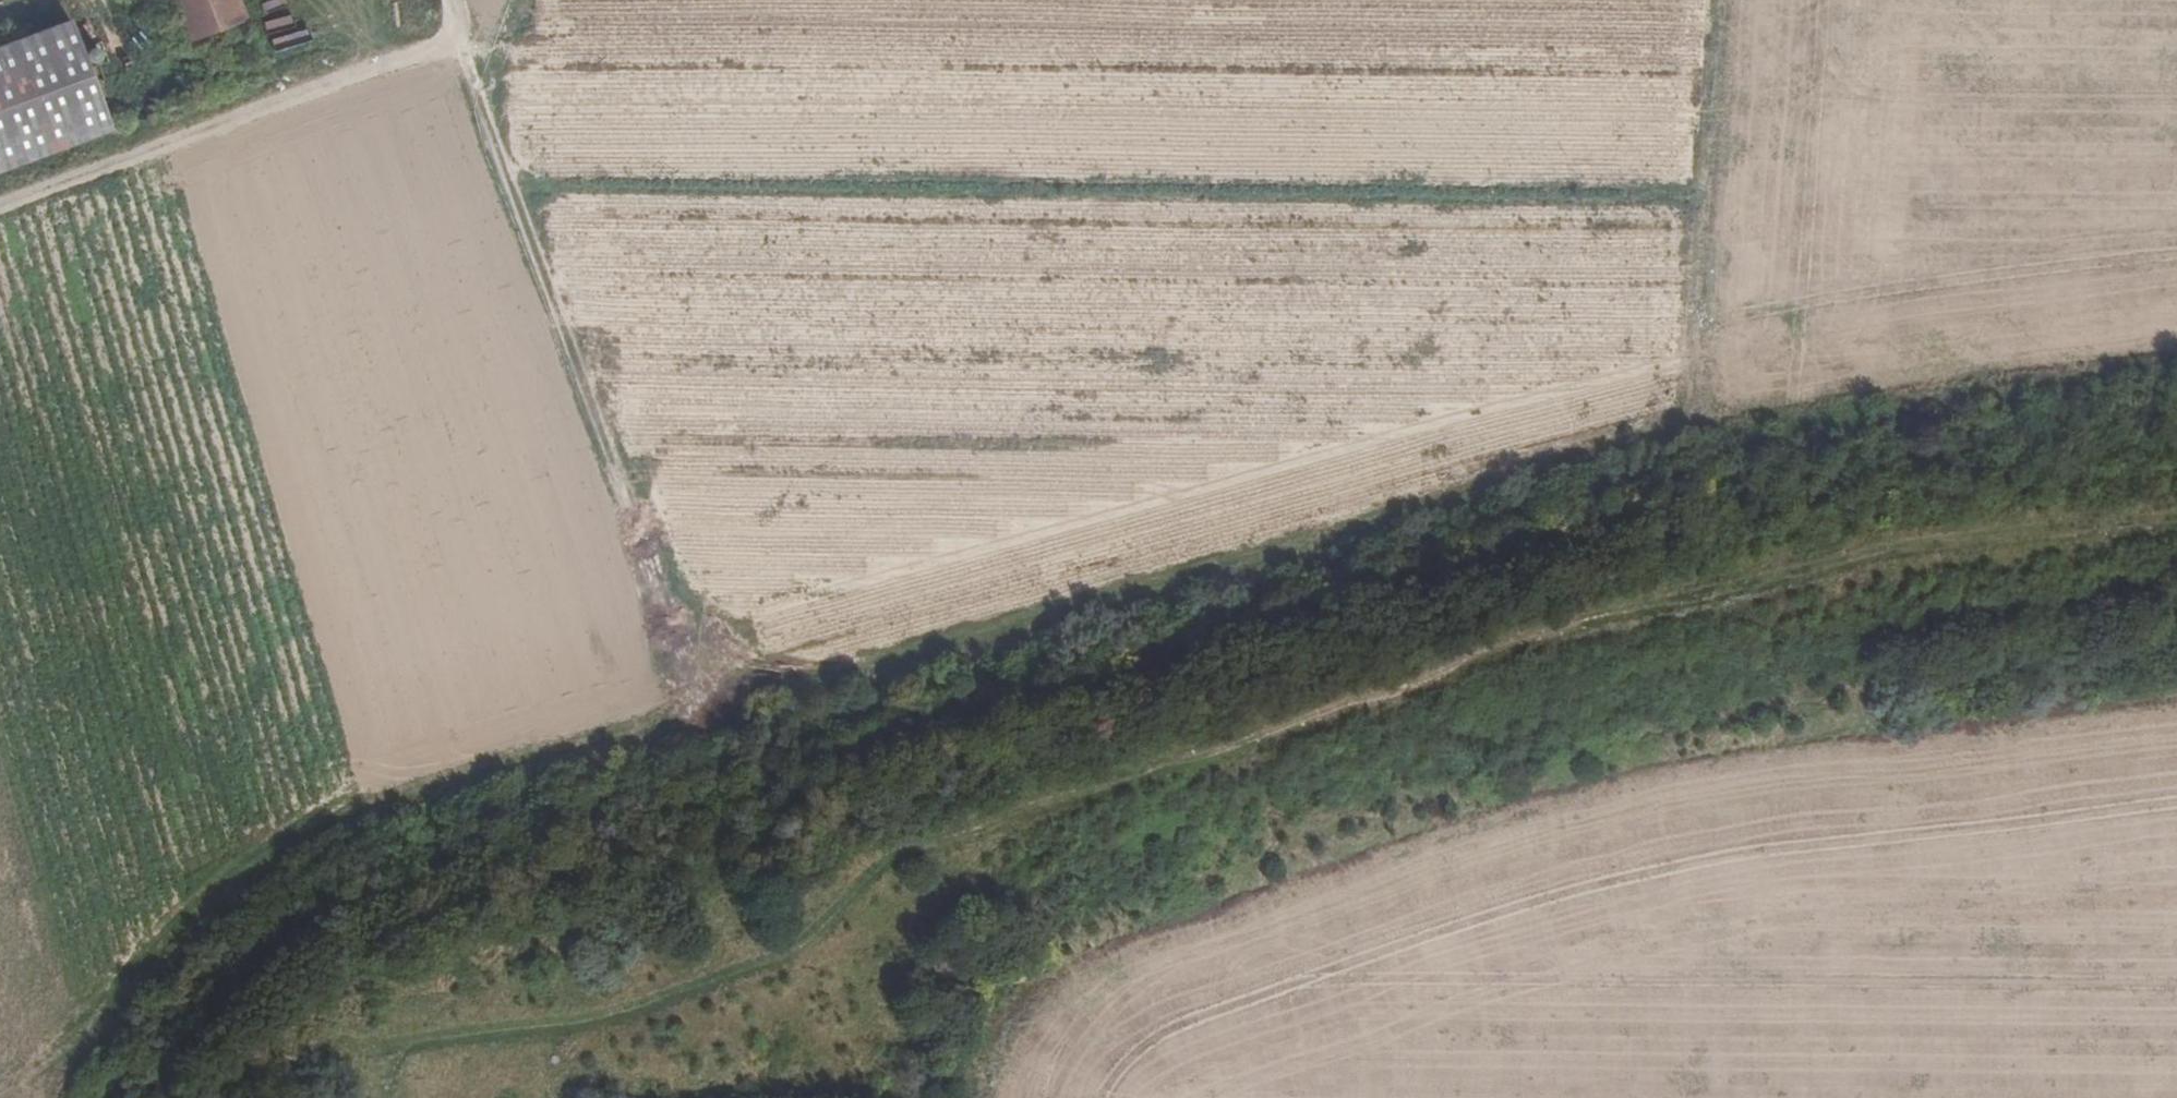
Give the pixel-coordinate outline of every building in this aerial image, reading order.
[(188,39),(245,19),(238,0),(174,0),(188,39)] [(0,48),(0,171),(110,129),(70,22),(0,48)]
